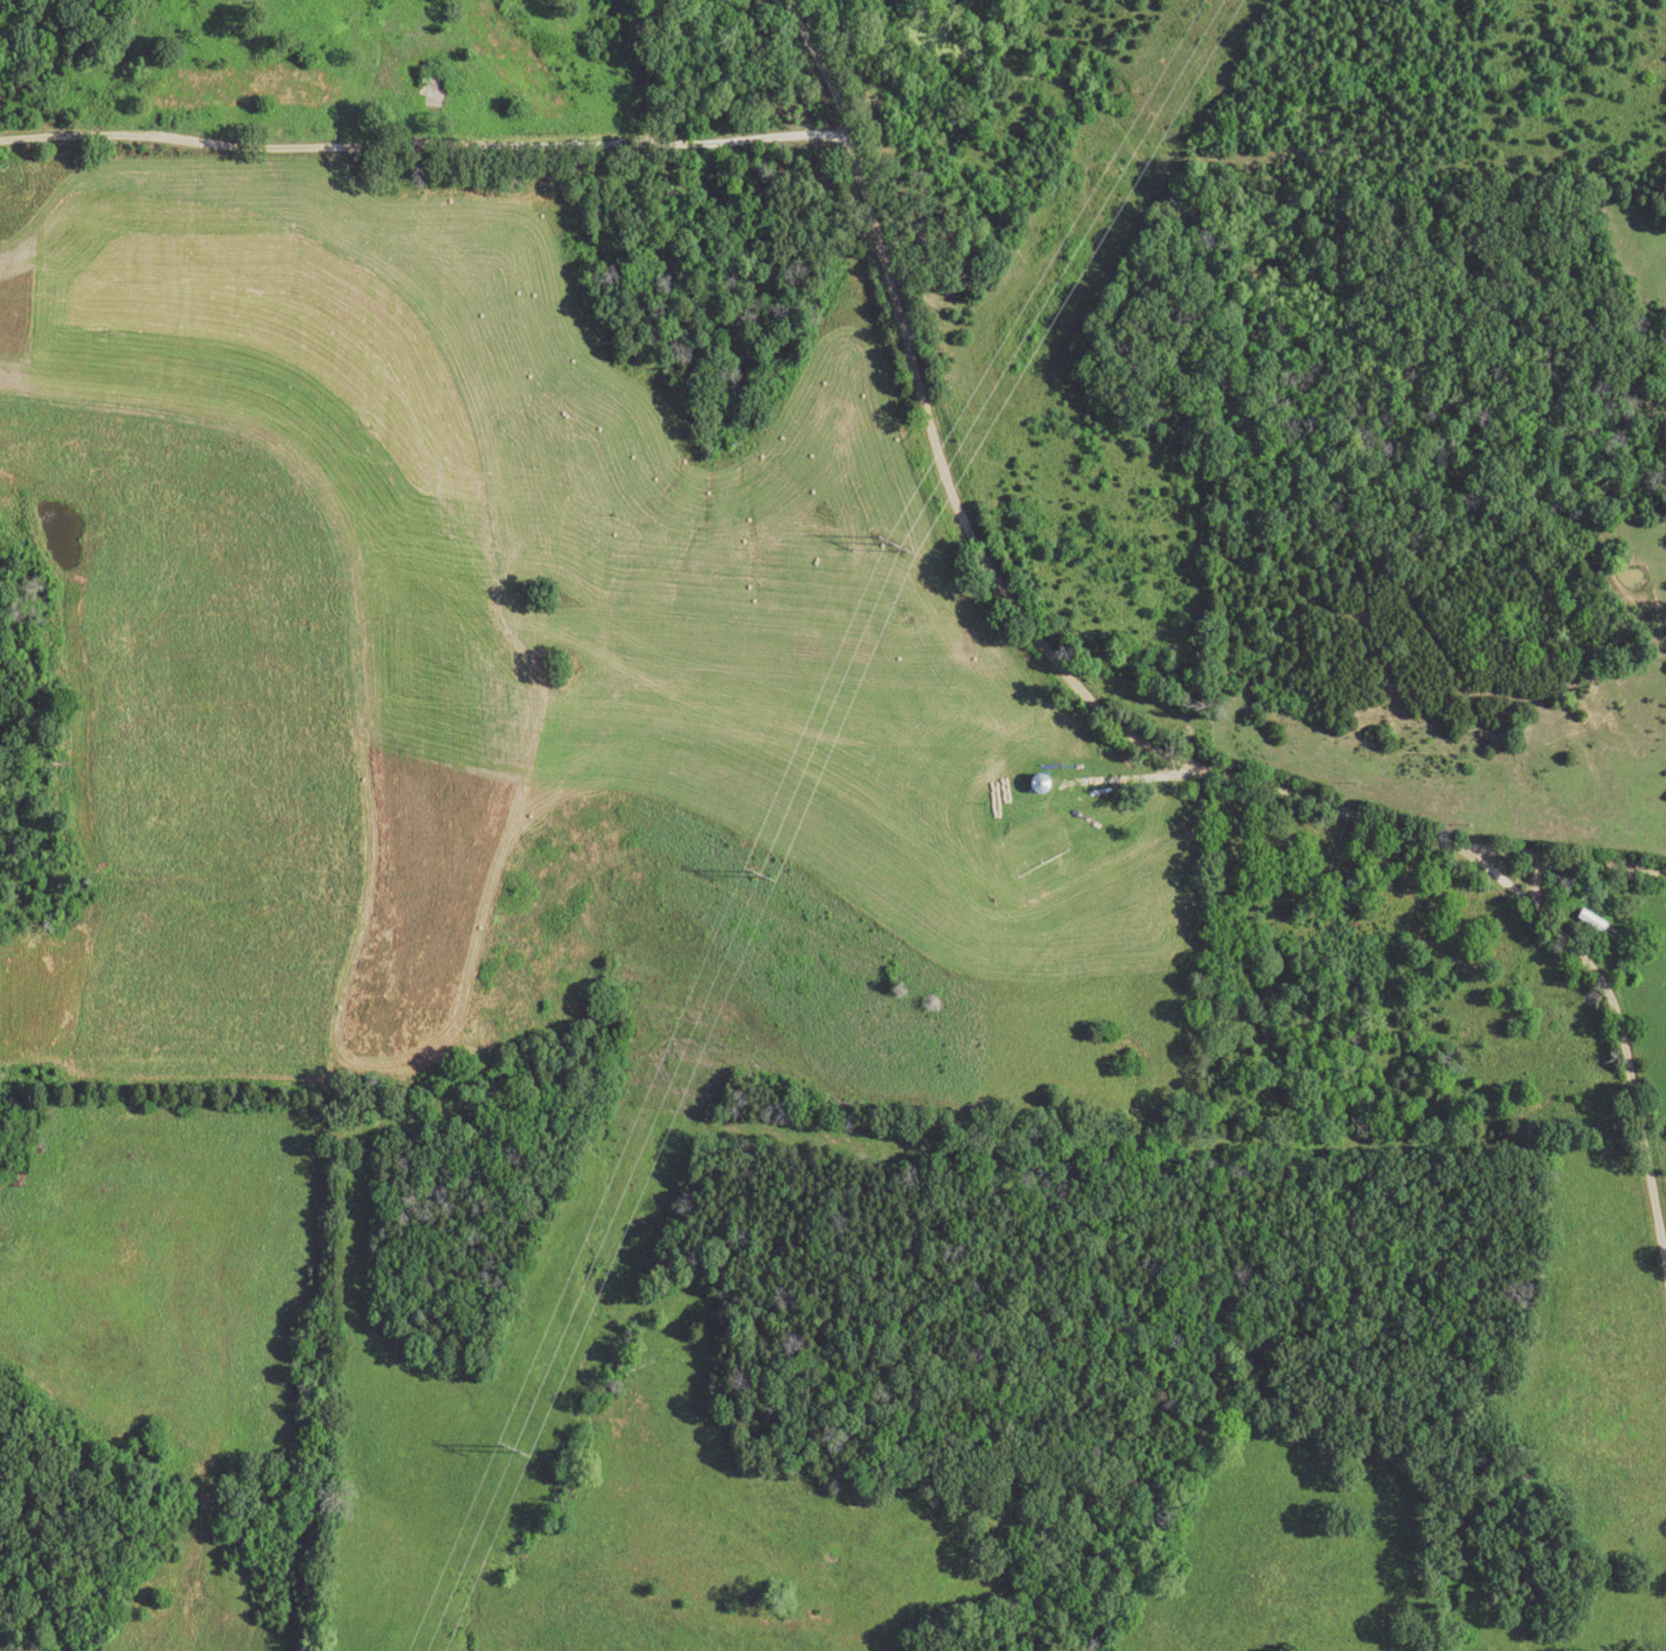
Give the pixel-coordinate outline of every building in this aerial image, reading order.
[(441,108),(446,77),(420,74),(415,104),(441,108)]
